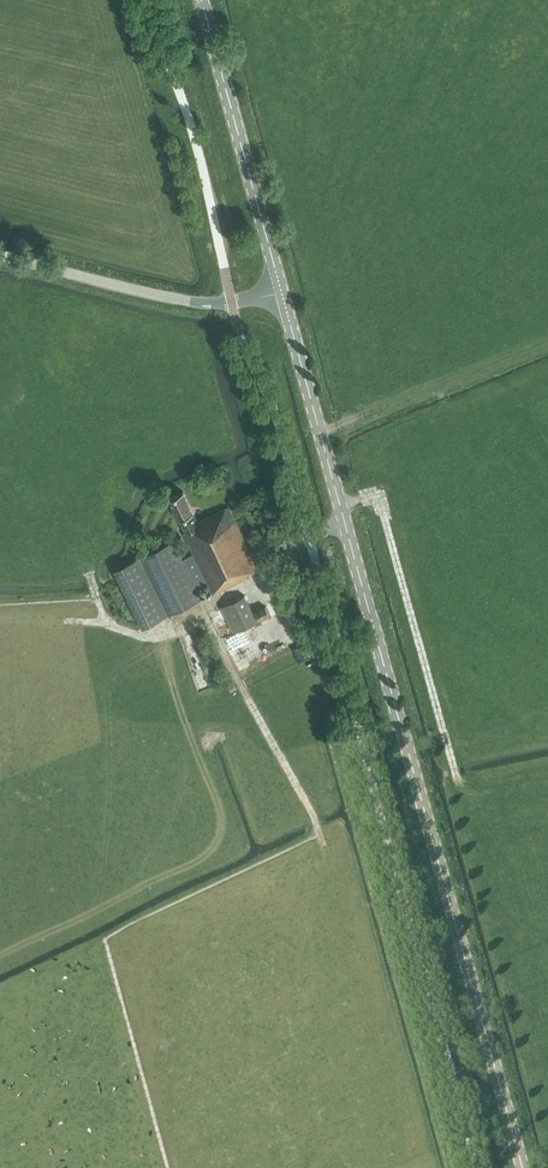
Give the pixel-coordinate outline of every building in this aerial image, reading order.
[(198,522),(183,491),(169,498),(186,532),(183,533),(196,559),(185,565),(174,541),(117,568),(145,626),(202,598),(197,589),(208,584),(213,594),(248,577),(247,574),(258,569),(228,507),(198,522)] [(233,632),(257,620),(245,595),(221,607),(233,632)] [(259,619),(269,614),(265,606),(255,611),(259,619)] [(209,689),(202,657),(191,659),(198,691),(209,689)]
